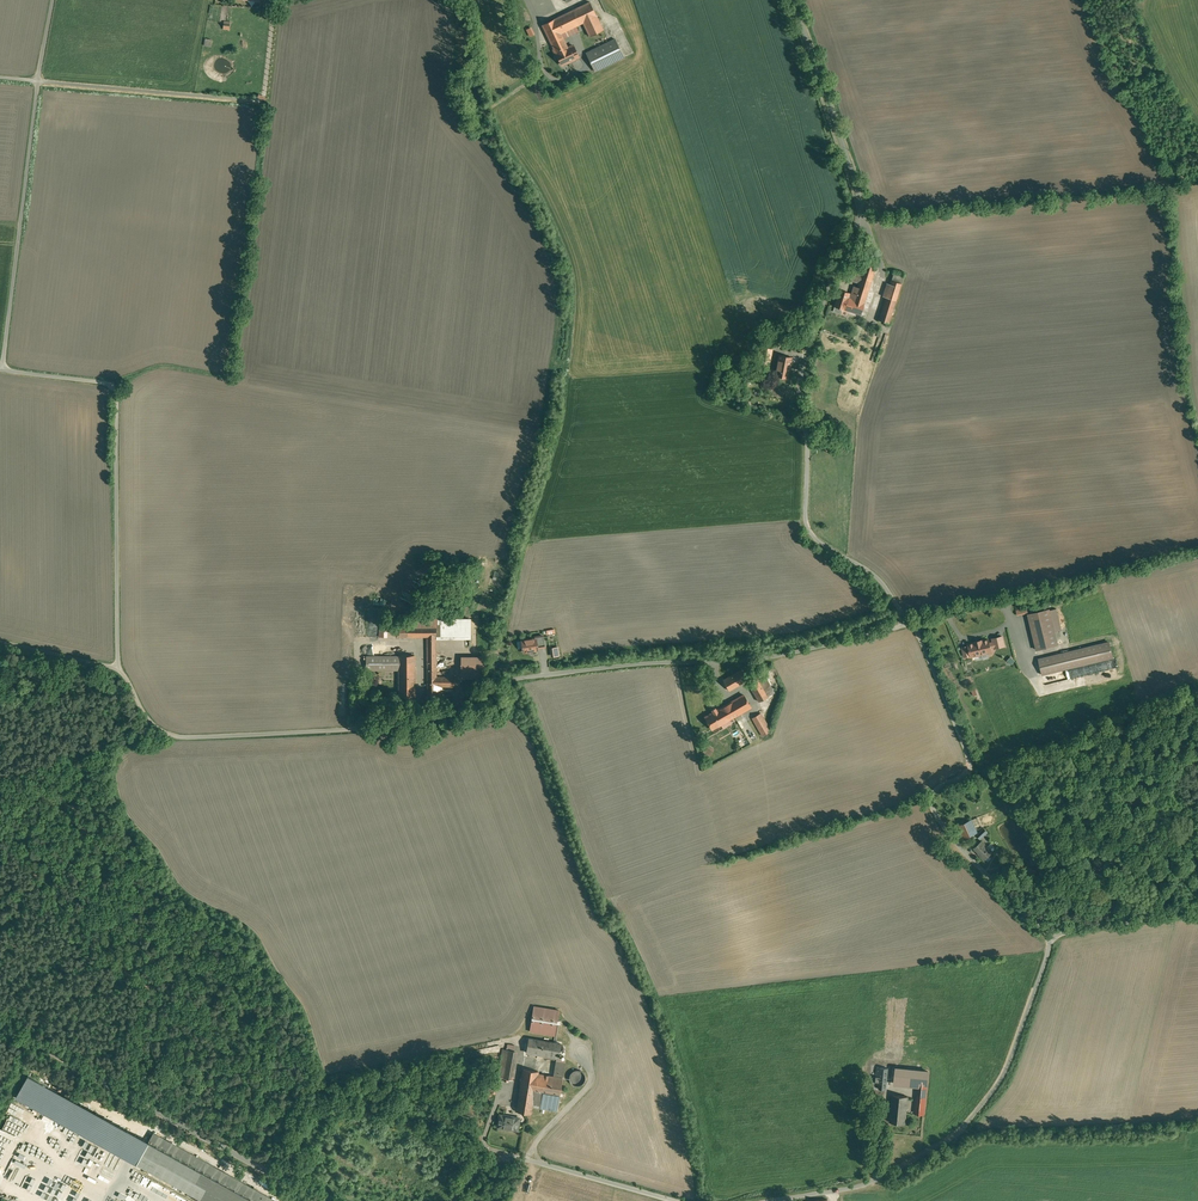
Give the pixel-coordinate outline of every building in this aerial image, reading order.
[(590,2),(575,10),(590,37),(604,29),(590,2)] [(578,24),(572,11),(542,25),(549,38),(578,24)] [(528,29),(531,37),(536,34),(533,27),(528,29)] [(549,39),(562,66),(574,60),(561,33),(549,39)] [(212,47),(214,39),(207,38),(205,45),(212,47)] [(613,39),(587,52),(596,71),(623,58),(613,39)] [(857,287),(854,286),(852,294),(850,298),(847,310),(861,315),(876,267),(865,264),(863,270),(848,265),(844,278),(859,282),(857,287)] [(890,284),(886,297),(879,320),(889,323),(904,276),(894,273),(890,284)] [(850,293),(840,290),(834,306),(835,306),(833,311),(840,314),(842,309),(847,310),(850,298),(848,298),(850,293)] [(772,349),(763,347),(760,360),(759,360),(757,375),(762,376),(762,372),(763,372),(765,361),(770,362),(772,349)] [(792,357),(779,355),(775,375),(788,378),(792,357)] [(1050,609),(1028,614),(1037,650),(1058,645),(1055,632),(1052,621),(1050,611),(1050,609)] [(1056,609),(1050,611),(1052,621),(1058,620),(1056,609)] [(470,619),(445,619),(435,619),(428,619),(428,626),(436,626),(436,639),(470,639),(470,619)] [(1058,620),(1052,621),(1055,632),(1061,630),(1058,620)] [(428,626),(399,626),(399,637),(427,637),(428,697),(442,697),(442,687),(436,687),(436,677),(436,639),(436,626),(428,626)] [(1003,636),(992,639),(993,642),(994,647),(994,648),(1005,645),(1003,636)] [(523,639),(525,652),(540,651),(540,647),(539,638),(523,639)] [(989,639),(983,641),(983,639),(983,640),(974,642),(973,642),(974,643),(968,644),(969,646),(971,655),(971,656),(983,654),(984,654),(987,653),(988,652),(992,651),(991,648),(994,647),(993,642),(990,643),(989,639)] [(1109,642),(1039,659),(1043,675),(1113,658),(1109,642)] [(553,656),(561,656),(560,646),(552,647),(553,656)] [(969,646),(962,647),(964,656),(971,655),(969,646)] [(400,655),(367,656),(367,671),(400,670),(400,655)] [(414,655),(400,655),(400,670),(414,670),(414,655)] [(486,657),(461,657),(461,678),(486,678),(486,657)] [(742,669),(723,680),(729,690),(748,680),(742,669)] [(414,670),(400,670),(400,697),(415,697),(414,670)] [(775,693),(763,673),(748,681),(759,701),(775,693)] [(456,677),(436,677),(436,687),(442,687),(455,687),(456,677)] [(782,689),(775,677),(771,680),(777,691),(782,689)] [(744,695),(721,708),(728,720),(751,707),(744,695)] [(721,708),(705,717),(712,729),(728,720),(721,708)] [(771,731),(761,713),(752,718),(763,736),(771,731)] [(708,755),(712,747),(704,744),(700,752),(708,755)] [(972,820),(958,825),(964,838),(977,833),(972,820)] [(984,828),(977,835),(980,839),(988,832),(984,828)] [(993,852),(982,841),(974,848),(981,855),(981,856),(985,860),(993,852)] [(559,1010),(534,1006),(530,1031),(555,1035),(559,1010)] [(562,1044),(529,1038),(526,1052),(545,1055),(544,1058),(557,1060),(554,1076),(562,1078),(565,1058),(559,1057),(562,1044)] [(503,1049),(498,1077),(502,1078),(507,1050),(503,1049)] [(508,1050),(507,1050),(502,1078),(505,1078),(509,1079),(514,1051),(508,1050)] [(888,1068),(877,1067),(876,1083),(880,1083),(879,1089),(886,1089),(888,1068)] [(554,1076),(538,1074),(538,1071),(524,1069),(517,1111),(531,1114),(532,1106),(535,1092),(559,1097),(560,1097),(563,1078),(562,1078),(554,1076)] [(928,1072),(896,1069),(895,1081),(918,1083),(915,1113),(924,1114),(928,1072)] [(585,1081),(586,1078),(585,1075),(583,1072),(581,1070),(578,1070),(575,1071),(572,1072),(570,1075),(570,1078),(571,1081),(572,1084),(575,1085),(578,1086),(581,1085),(584,1083),(585,1081)] [(13,1095),(137,1162),(150,1138),(26,1071),(13,1095)] [(497,1081),(492,1080),(489,1093),(495,1094),(497,1081)] [(559,1097),(535,1092),(532,1106),(557,1110),(559,1097)] [(908,1096),(893,1095),(890,1122),(905,1123),(908,1096)] [(519,1118),(500,1114),(498,1127),(518,1130),(519,1118)] [(27,1131),(31,1133),(38,1121),(35,1119),(27,1131)] [(10,1131),(7,1135),(14,1139),(17,1135),(10,1131)] [(154,1132),(150,1138),(137,1162),(207,1200),(277,1200),(154,1132)] [(100,1160),(95,1164),(99,1168),(103,1164),(100,1160)]
